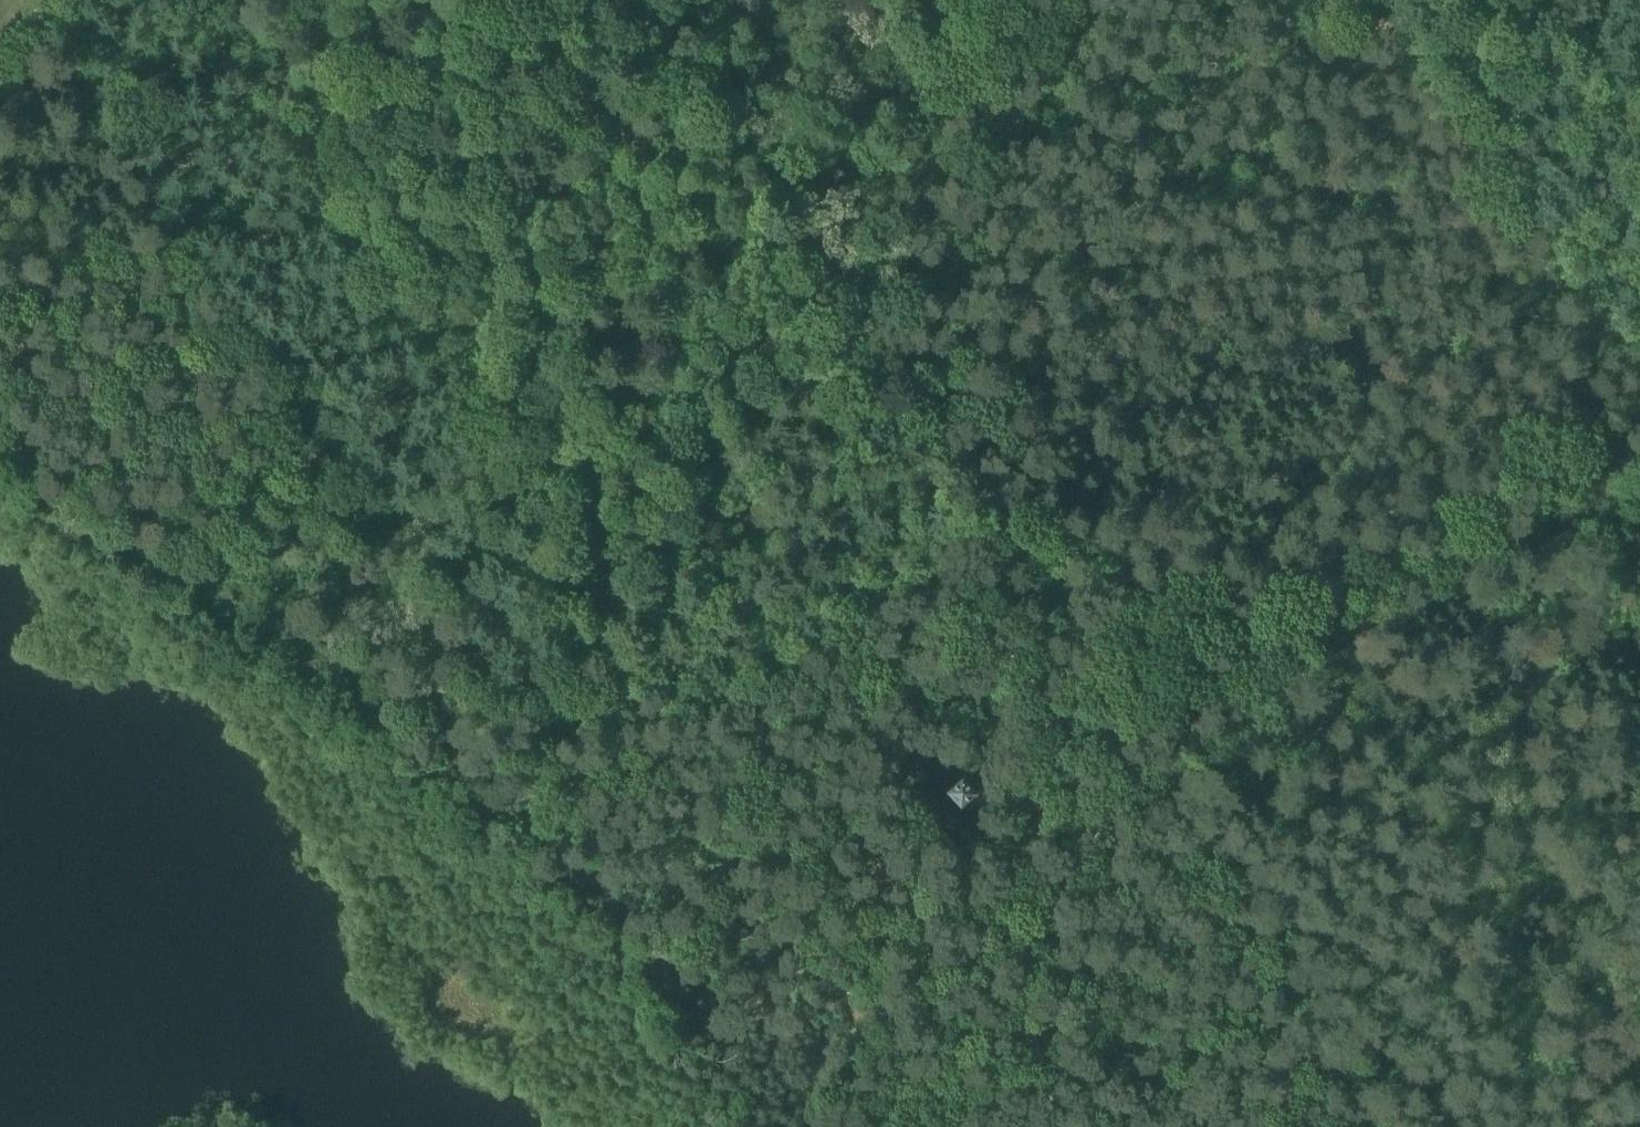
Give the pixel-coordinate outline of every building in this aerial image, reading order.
[(961,778),(946,793),(962,809),(977,793),(961,778)]
